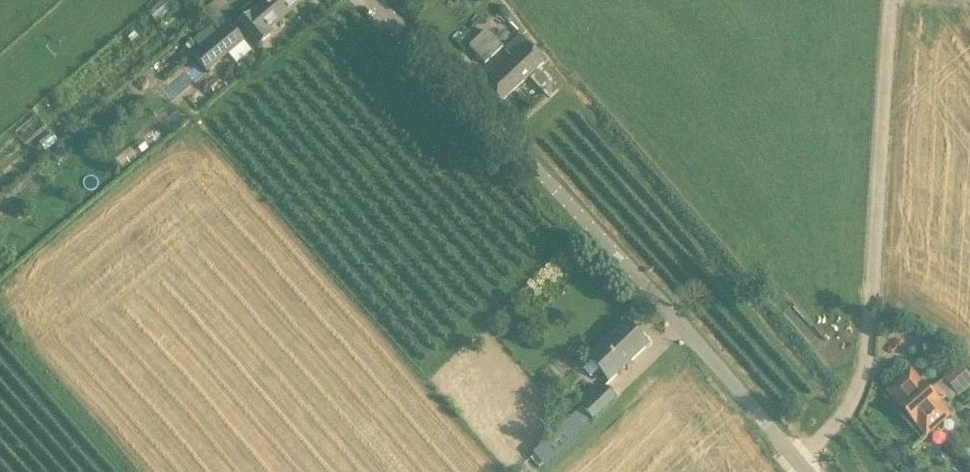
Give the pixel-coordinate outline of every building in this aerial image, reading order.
[(267,31),(299,3),(296,0),(267,0),(250,14),(239,23),(231,29),(229,27),(221,34),(220,33),(193,55),(203,69),(208,74),(245,43),(240,39),(246,34),(257,47),(271,36),(267,31)] [(486,30),(467,47),(484,65),(502,48),(486,30)] [(499,104),(543,63),(519,37),(504,51),(512,59),(483,86),(499,104)] [(623,323),(585,358),(608,382),(645,347),(623,323)] [(958,396),(969,386),(969,378),(959,366),(943,379),(958,396)] [(946,398),(936,386),(929,392),(911,372),(889,392),(927,437),(950,417),(939,404),(946,398)] [(580,409),(591,421),(615,399),(603,387),(580,409)]
